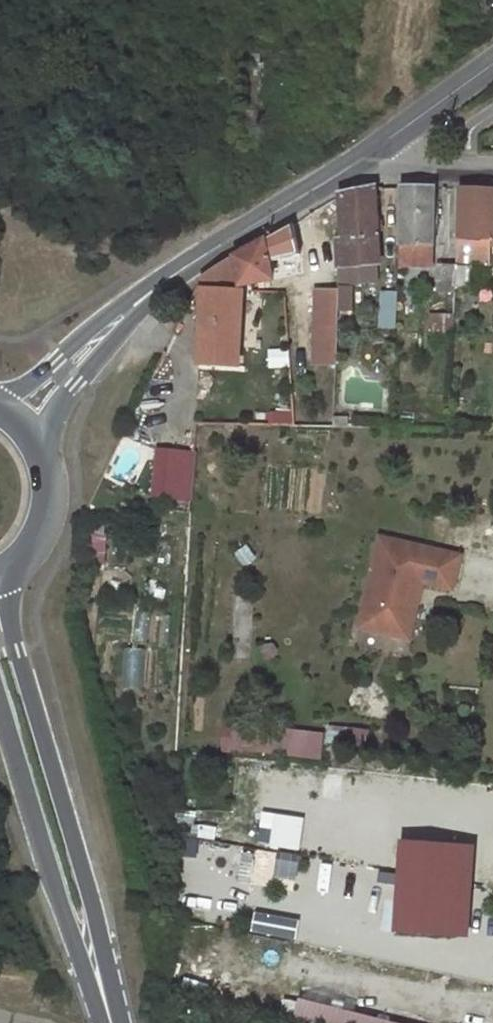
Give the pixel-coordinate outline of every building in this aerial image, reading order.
[(379,217),(380,189),(374,190),(348,198),(344,200),(343,216),(379,217)] [(436,190),(402,189),(398,272),(432,271),(436,190)] [(460,190),(457,273),(491,275),(492,242),(492,191),(460,190)] [(336,216),(332,307),(367,308),(369,283),(359,282),(361,268),(377,269),(379,217),(343,216),(336,216)] [(234,258),(243,292),(287,293),(280,233),(234,258)] [(236,373),(243,299),(243,292),(234,258),(204,273),(204,275),(201,372),(236,373)] [(455,302),(457,273),(436,272),(435,302),(455,302)] [(379,328),(395,327),(396,298),(379,297),(379,328)] [(307,337),(331,337),(332,307),(309,306),(307,337)] [(181,497),(181,453),(159,452),(158,497),(181,497)] [(461,556),(381,538),(360,628),(403,638),(411,601),(408,596),(409,590),(415,586),(421,582),(423,582),(453,590),(461,556)] [(403,638),(410,639),(423,582),(421,582),(415,586),(409,590),(408,596),(411,601),(403,638)] [(323,756),(323,726),(223,724),(222,754),(323,756)] [(278,813),(271,845),(301,852),(307,819),(278,813)] [(456,847),(402,844),(397,934),(451,937),(456,847)] [(296,998),(289,1022),(386,1022),(296,998)]
